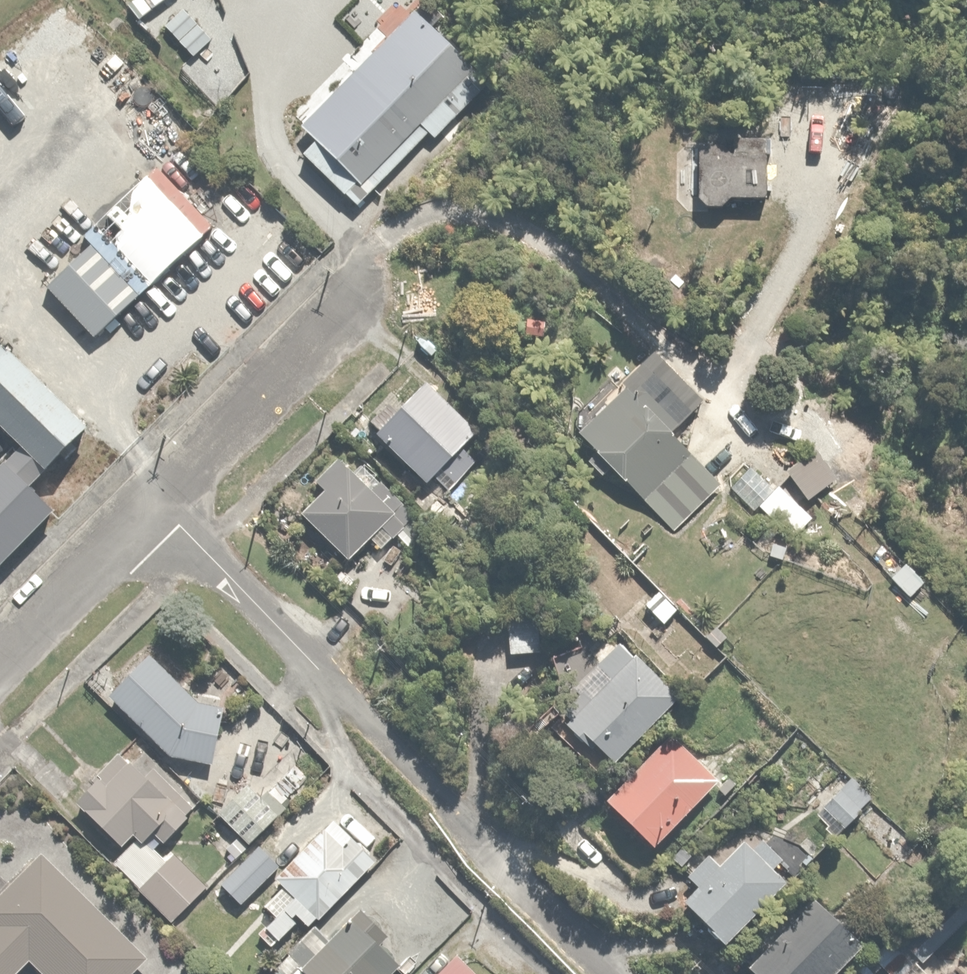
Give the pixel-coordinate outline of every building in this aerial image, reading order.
[(376,193),(486,87),(413,12),(303,117),(376,193)] [(767,133),(696,131),(694,193),(766,195),(767,133)] [(72,221),(41,252),(55,265),(85,235),(72,221)] [(138,296),(86,244),(45,284),(97,337),(138,296)] [(2,336),(0,339),(0,417),(46,464),(88,423),(2,336)] [(697,400),(657,357),(579,426),(674,529),(721,486),(667,428),(697,400)] [(423,378),(376,432),(432,482),(479,428),(423,378)] [(816,442),(787,468),(809,493),(838,467),(816,442)] [(13,450),(0,462),(0,561),(5,566),(67,505),(13,450)] [(325,487),(303,509),(350,556),(377,528),(391,541),(416,516),(378,479),(373,484),(341,453),(316,478),(325,487)] [(906,555),(890,571),(909,591),(925,575),(906,555)] [(536,609),(505,608),(503,651),(535,652),(536,609)] [(584,725),(612,753),(674,692),(617,635),(600,652),(575,626),(547,654),(572,680),(551,701),(579,729),(584,725)] [(153,649),(109,689),(168,751),(216,759),(224,704),(217,702),(234,686),(215,666),(190,689),(153,649)] [(673,731),(605,794),(649,842),(717,778),(673,731)] [(124,749),(78,797),(124,842),(142,823),(147,829),(150,826),(162,838),(193,806),(183,797),(186,793),(143,753),(136,760),(124,749)] [(287,805),(274,792),(250,769),(215,805),(217,807),(252,841),(287,805)] [(852,774),(823,804),(842,823),(871,793),(852,774)] [(332,814),(273,871),(282,881),(261,900),(274,914),(258,929),(273,944),(303,915),(311,923),(377,861),(332,814)] [(143,828),(115,858),(173,918),(207,884),(174,851),(169,855),(143,828)] [(698,881),(683,895),(724,940),(788,882),(747,837),(721,860),(709,847),(686,868),(698,881)] [(39,850),(0,889),(0,973),(17,973),(31,961),(44,973),(132,973),(147,959),(39,850)] [(750,962),(762,973),(830,973),(861,941),(813,895),(750,962)] [(405,947),(361,906),(331,938),(314,923),(267,973),(301,973),(302,973),(380,973),(405,947)] [(897,931),(873,953),(892,973),(938,973),(897,931)] [(434,973),(481,973),(459,951),(434,973)]
